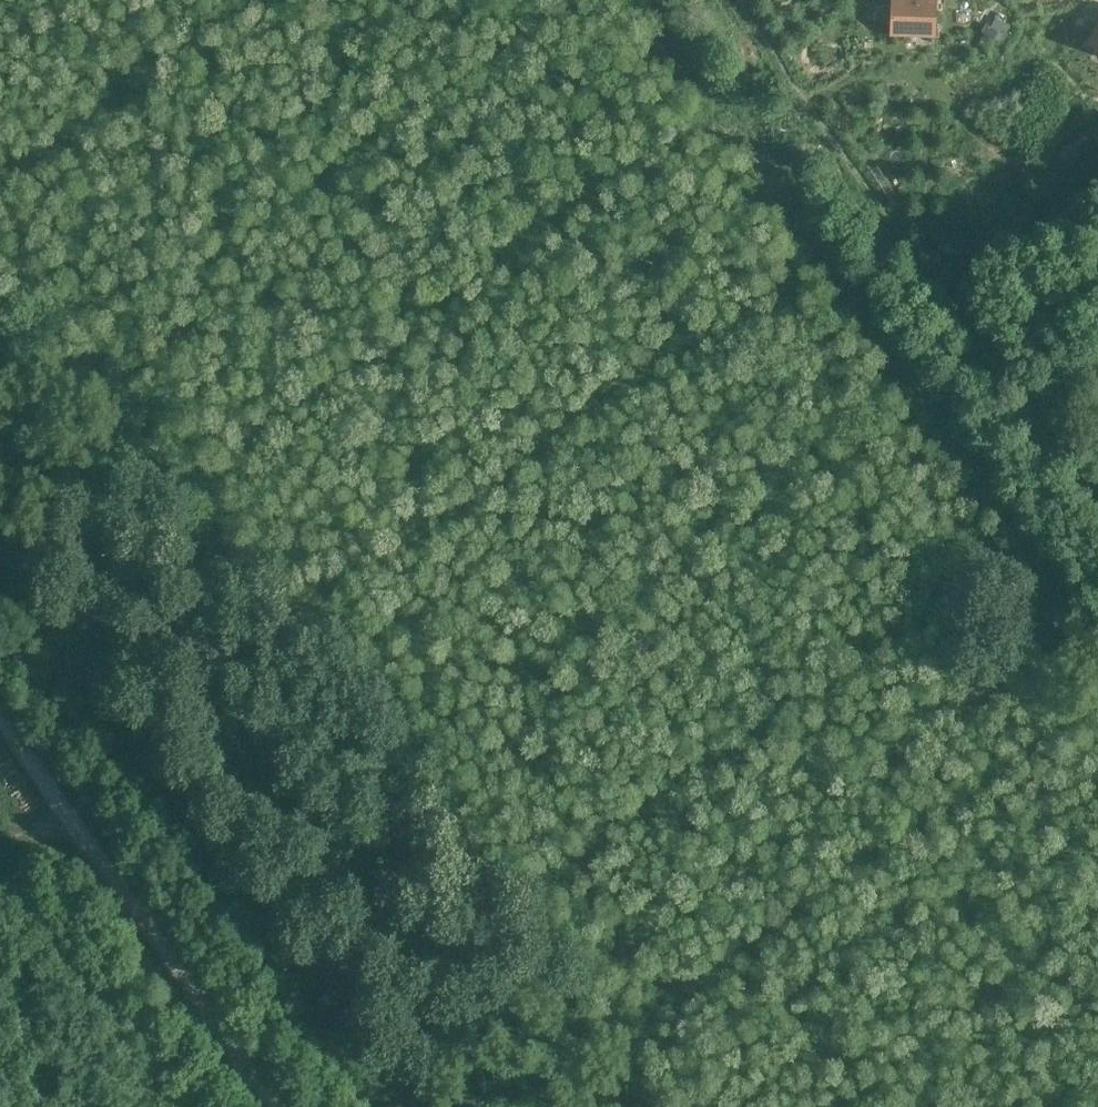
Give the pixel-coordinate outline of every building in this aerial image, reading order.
[(898,35),(944,36),(945,0),(899,0),(898,35)] [(1097,50),(1097,23),(1087,44),(1097,50)]
